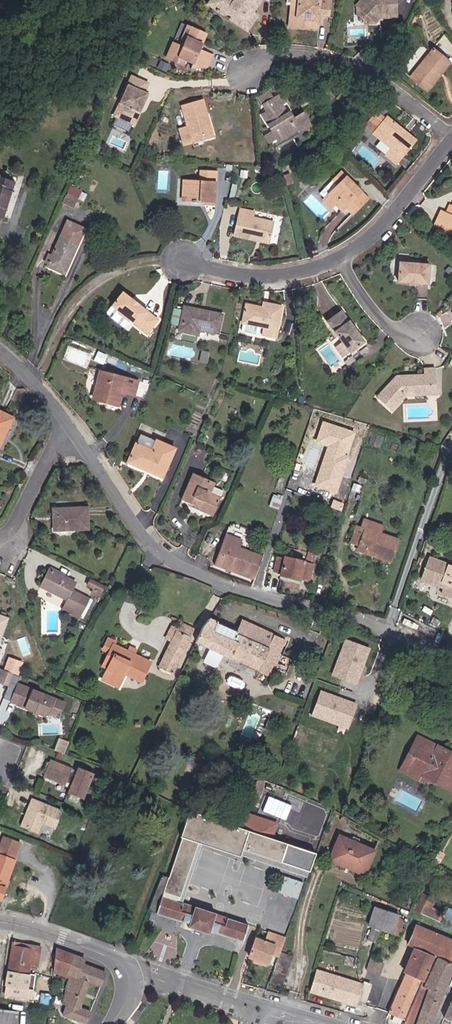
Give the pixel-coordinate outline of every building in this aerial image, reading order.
[(211,8),(225,17),(230,16),(232,22),(247,32),(257,16),(251,13),(259,0),(216,0),(211,8)] [(329,0),(295,0),(294,5),(291,5),(290,18),(296,18),(296,29),(315,30),(316,15),(328,16),(329,0)] [(394,18),(393,0),(369,0),(358,10),(358,22),(369,22),(376,19),(376,14),(384,14),(383,18),(394,18)] [(211,58),(198,52),(204,39),(189,33),(180,52),(175,50),(169,65),(180,70),(181,66),(191,67),(192,71),(205,71),(211,58)] [(169,65),(175,50),(170,47),(164,62),(169,65)] [(433,51),(410,81),(427,94),(438,80),(434,77),(446,62),(433,51)] [(446,62),(434,77),(438,80),(450,65),(446,62)] [(147,87),(131,81),(115,121),(137,129),(142,116),(139,115),(142,109),(144,110),(149,98),(144,96),(147,87)] [(353,98),(344,91),(337,102),(346,108),(353,98)] [(275,101),(270,95),(260,102),(264,109),(275,101)] [(283,107),(278,99),(275,101),(264,109),(263,109),(268,116),(262,121),(279,145),(296,132),(298,134),(309,126),(301,115),(290,123),(280,109),(283,107)] [(206,117),(201,101),(181,106),(187,127),(178,130),(183,145),(191,143),(189,139),(207,134),(202,118),(206,117)] [(385,116),(383,117),(374,110),(363,123),(373,131),(371,132),(389,147),(384,153),(397,165),(416,142),(406,133),(404,135),(400,133),(402,130),(385,116)] [(207,134),(189,139),(191,143),(212,137),(206,117),(202,118),(207,134)] [(333,202),(332,204),(340,212),(345,208),(350,214),(366,199),(357,189),(352,184),(339,171),(329,180),(334,185),(325,194),(333,202)] [(201,204),(214,204),(215,172),(201,172),(201,183),(184,183),(183,200),(201,200),(201,204)] [(0,177),(0,219),(2,219),(14,181),(0,177)] [(63,201),(74,207),(83,190),(71,184),(63,201)] [(332,204),(333,202),(325,194),(320,199),(329,207),(332,204)] [(450,206),(446,204),(443,212),(438,210),(430,227),(450,236),(451,230),(451,201),(450,206)] [(252,214),(238,211),(232,238),(257,243),(257,239),(268,241),(271,224),(251,220),(252,214)] [(45,267),(64,275),(84,230),(66,222),(45,267)] [(407,285),(407,282),(414,282),(414,287),(427,287),(428,266),(397,264),(396,285),(407,285)] [(128,300),(130,298),(121,291),(110,303),(120,311),(118,313),(124,319),(127,316),(145,331),(155,318),(137,303),(135,305),(128,300)] [(267,305),(266,310),(260,309),(245,305),(241,323),(265,328),(263,336),(275,339),(282,309),(267,305)] [(198,313),(199,311),(181,308),(177,332),(197,335),(198,331),(217,335),(221,315),(205,312),(205,314),(198,313)] [(341,311),(327,322),(345,345),(351,354),(366,342),(341,311)] [(347,356),(351,354),(345,345),(341,348),(347,356)] [(103,367),(106,359),(99,355),(95,363),(103,367)] [(436,386),(436,369),(421,369),(422,375),(395,376),(377,397),(395,411),(407,396),(422,395),(422,385),(436,386)] [(133,397),(136,383),(98,374),(93,398),(97,399),(99,403),(113,406),(115,397),(124,395),(133,397)] [(436,386),(422,385),(422,395),(437,395),(436,386)] [(0,417),(0,449),(13,424),(0,417)] [(173,448),(140,436),(129,465),(143,470),(145,465),(153,468),(151,472),(163,477),(173,448)] [(193,504),(192,508),(210,513),(217,495),(207,492),(202,490),(205,479),(188,474),(179,499),(188,502),(193,504)] [(202,490),(207,492),(208,486),(210,481),(205,479),(202,490)] [(363,484),(353,482),(350,495),(359,497),(363,484)] [(220,489),(208,486),(207,492),(217,495),(218,495),(220,489)] [(53,508),(54,531),(91,529),(90,506),(53,508)] [(381,526),(361,519),(358,531),(362,533),(358,546),(372,552),(370,556),(387,563),(395,542),(378,535),(381,526)] [(354,530),(349,543),(358,546),(362,533),(358,531),(354,530)] [(253,581),(262,560),(237,551),(240,542),(226,536),(215,566),(253,581)] [(260,542),(257,550),(265,552),(266,549),(268,544),(260,542)] [(356,551),(370,556),(372,552),(358,546),(356,551)] [(284,557),(284,560),(277,558),(273,571),(280,573),(279,576),(299,582),(299,580),(308,582),(312,566),(303,564),(304,562),(284,557)] [(451,596),(451,568),(426,559),(420,578),(441,585),(440,589),(438,594),(451,598),(451,596)] [(49,573),(41,591),(67,602),(62,613),(80,620),(88,599),(72,593),(75,585),(49,573)] [(418,582),(440,589),(441,585),(420,578),(418,582)] [(103,588),(88,581),(85,588),(99,595),(103,588)] [(240,626),(233,629),(209,618),(202,627),(195,642),(271,677),(274,670),(272,668),(285,640),(243,620),(240,626)] [(173,639),(159,667),(173,673),(194,629),(181,622),(180,625),(178,628),(173,639)] [(173,639),(178,628),(171,625),(166,636),(173,639)] [(344,638),(331,675),(358,685),(371,648),(344,638)] [(141,681),(150,662),(134,655),(137,649),(130,646),(127,652),(113,646),(114,643),(107,639),(102,650),(109,653),(108,656),(113,659),(103,680),(119,687),(125,674),(141,681)] [(24,662),(9,656),(4,669),(19,674),(24,662)] [(7,685),(11,672),(0,669),(0,683),(7,685)] [(46,721),(53,702),(15,687),(8,704),(15,707),(14,708),(46,721)] [(359,704),(321,690),(312,715),(349,729),(359,704)] [(63,753),(68,741),(59,738),(55,750),(63,753)] [(433,756),(438,759),(443,751),(417,738),(408,755),(415,758),(421,747),(433,754),(433,756)] [(445,784),(451,788),(451,787),(451,756),(443,751),(438,759),(433,756),(433,754),(421,747),(415,758),(408,755),(402,765),(424,777),(443,788),(445,784)] [(84,799),(94,774),(77,767),(77,768),(74,775),(70,773),(71,769),(49,761),(43,778),(64,787),(65,784),(70,786),(67,793),(84,799)] [(424,777),(402,765),(400,770),(421,783),(424,777)] [(269,794),(263,792),(256,807),(263,810),(269,794)] [(263,810),(277,816),(284,801),(269,794),(263,810)] [(258,798),(253,796),(249,804),(254,806),(258,798)] [(62,811),(32,799),(29,808),(31,809),(29,814),(26,815),(22,826),(39,832),(43,823),(55,828),(62,811)] [(222,822),(189,811),(184,825),(217,837),(222,822)] [(244,813),(239,828),(248,831),(255,834),(260,819),(244,813)] [(255,834),(270,839),(275,824),(260,819),(255,834)] [(184,825),(182,831),(199,837),(197,842),(239,857),(242,849),(249,851),(253,840),(246,838),(248,831),(239,828),(222,822),(217,837),(184,825)] [(199,837),(182,831),(180,837),(182,838),(169,878),(162,875),(148,910),(189,923),(188,927),(209,934),(210,930),(243,941),(248,924),(215,914),(215,913),(194,906),(194,907),(176,902),(177,897),(180,898),(197,842),(199,837)] [(270,839),(255,834),(248,831),(246,838),(253,840),(249,851),(277,861),(282,843),(270,839)] [(327,859),(349,868),(352,861),(335,854),(342,837),(338,835),(327,859)] [(0,845),(0,899),(15,860),(13,860),(20,843),(3,837),(0,845)] [(293,840),(284,837),(282,843),(277,861),(310,873),(317,855),(287,845),(288,842),(292,844),(293,840)] [(375,850),(342,837),(335,854),(352,861),(349,868),(365,874),(375,850)] [(444,853),(440,850),(435,861),(439,863),(444,853)] [(297,901),(303,884),(282,877),(276,893),(297,901)] [(411,910),(440,922),(444,914),(431,908),(435,900),(420,891),(413,906),(411,910)] [(374,906),(367,921),(379,926),(384,910),(374,906)] [(384,910),(379,926),(393,933),(400,918),(384,910)] [(417,925),(408,944),(416,948),(433,955),(435,956),(451,964),(451,941),(417,925)] [(273,934),(268,932),(264,941),(269,943),(273,934)] [(269,943),(264,941),(256,938),(249,957),(254,959),(262,961),(268,964),(271,953),(278,955),(285,938),(273,934),(269,943)] [(14,942),(13,946),(36,950),(39,954),(41,947),(14,942)] [(37,968),(39,954),(36,950),(13,946),(5,991),(26,994),(28,986),(26,986),(30,967),(37,968)] [(433,955),(416,948),(406,970),(423,978),(433,955)] [(71,974),(70,977),(66,987),(65,995),(62,1004),(67,1006),(63,1014),(86,1023),(91,1012),(80,1008),(90,981),(101,986),(106,973),(96,969),(82,964),(85,959),(56,949),(54,968),(71,974)] [(294,957),(281,953),(269,982),(281,988),(294,957)] [(404,1021),(403,1023),(416,1023),(421,1010),(430,989),(443,994),(451,973),(451,964),(435,956),(422,987),(419,986),(404,1021)] [(370,957),(366,969),(379,974),(383,962),(370,957)] [(54,968),(54,971),(70,977),(71,974),(54,968)] [(316,970),(310,991),(347,1002),(353,981),(316,970)] [(423,978),(406,970),(402,982),(388,1013),(404,1021),(419,986),(423,978)] [(355,1005),(362,984),(353,981),(347,1002),(355,1005)] [(430,989),(421,1010),(434,1016),(443,994),(430,989)] [(451,1000),(444,1018),(451,1021),(451,1000)] [(16,1012),(0,1009),(0,1023),(14,1023),(16,1012)] [(421,1010),(416,1023),(430,1023),(434,1016),(421,1010)]
